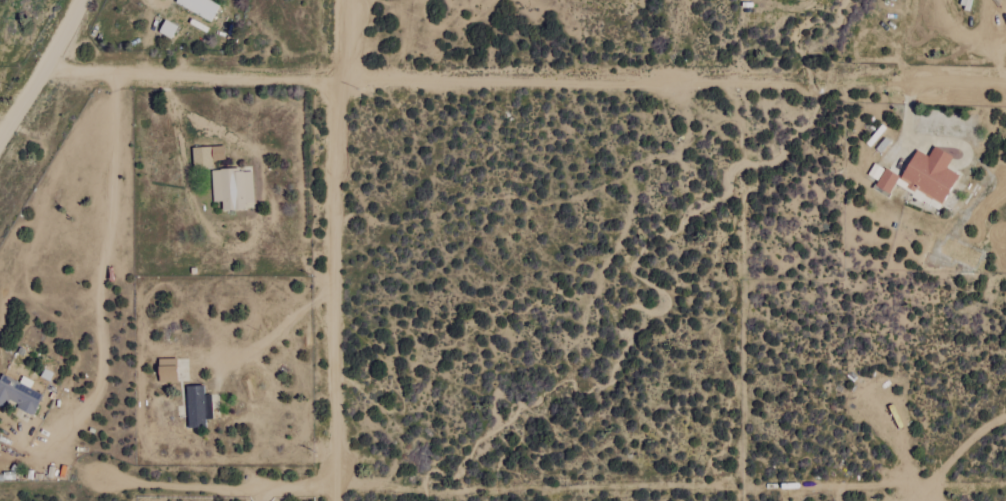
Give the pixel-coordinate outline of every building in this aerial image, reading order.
[(211,21),(218,5),(206,0),(176,0),(174,5),(211,21)] [(176,27),(164,20),(157,32),(170,39),(176,27)] [(957,174),(946,169),(952,157),(933,147),(928,156),(915,150),(896,186),(939,209),(957,174)] [(883,170),(876,166),(870,176),(877,181),(883,170)] [(254,209),(250,168),(209,172),(212,203),(220,202),(221,212),(254,209)] [(898,176),(884,169),(876,186),(890,193),(898,176)] [(27,389),(31,381),(21,377),(19,383),(0,375),(0,407),(4,408),(6,404),(33,415),(41,395),(27,389)] [(212,418),(212,396),(203,396),(203,386),(186,387),(187,428),(205,428),(205,418),(212,418)]
